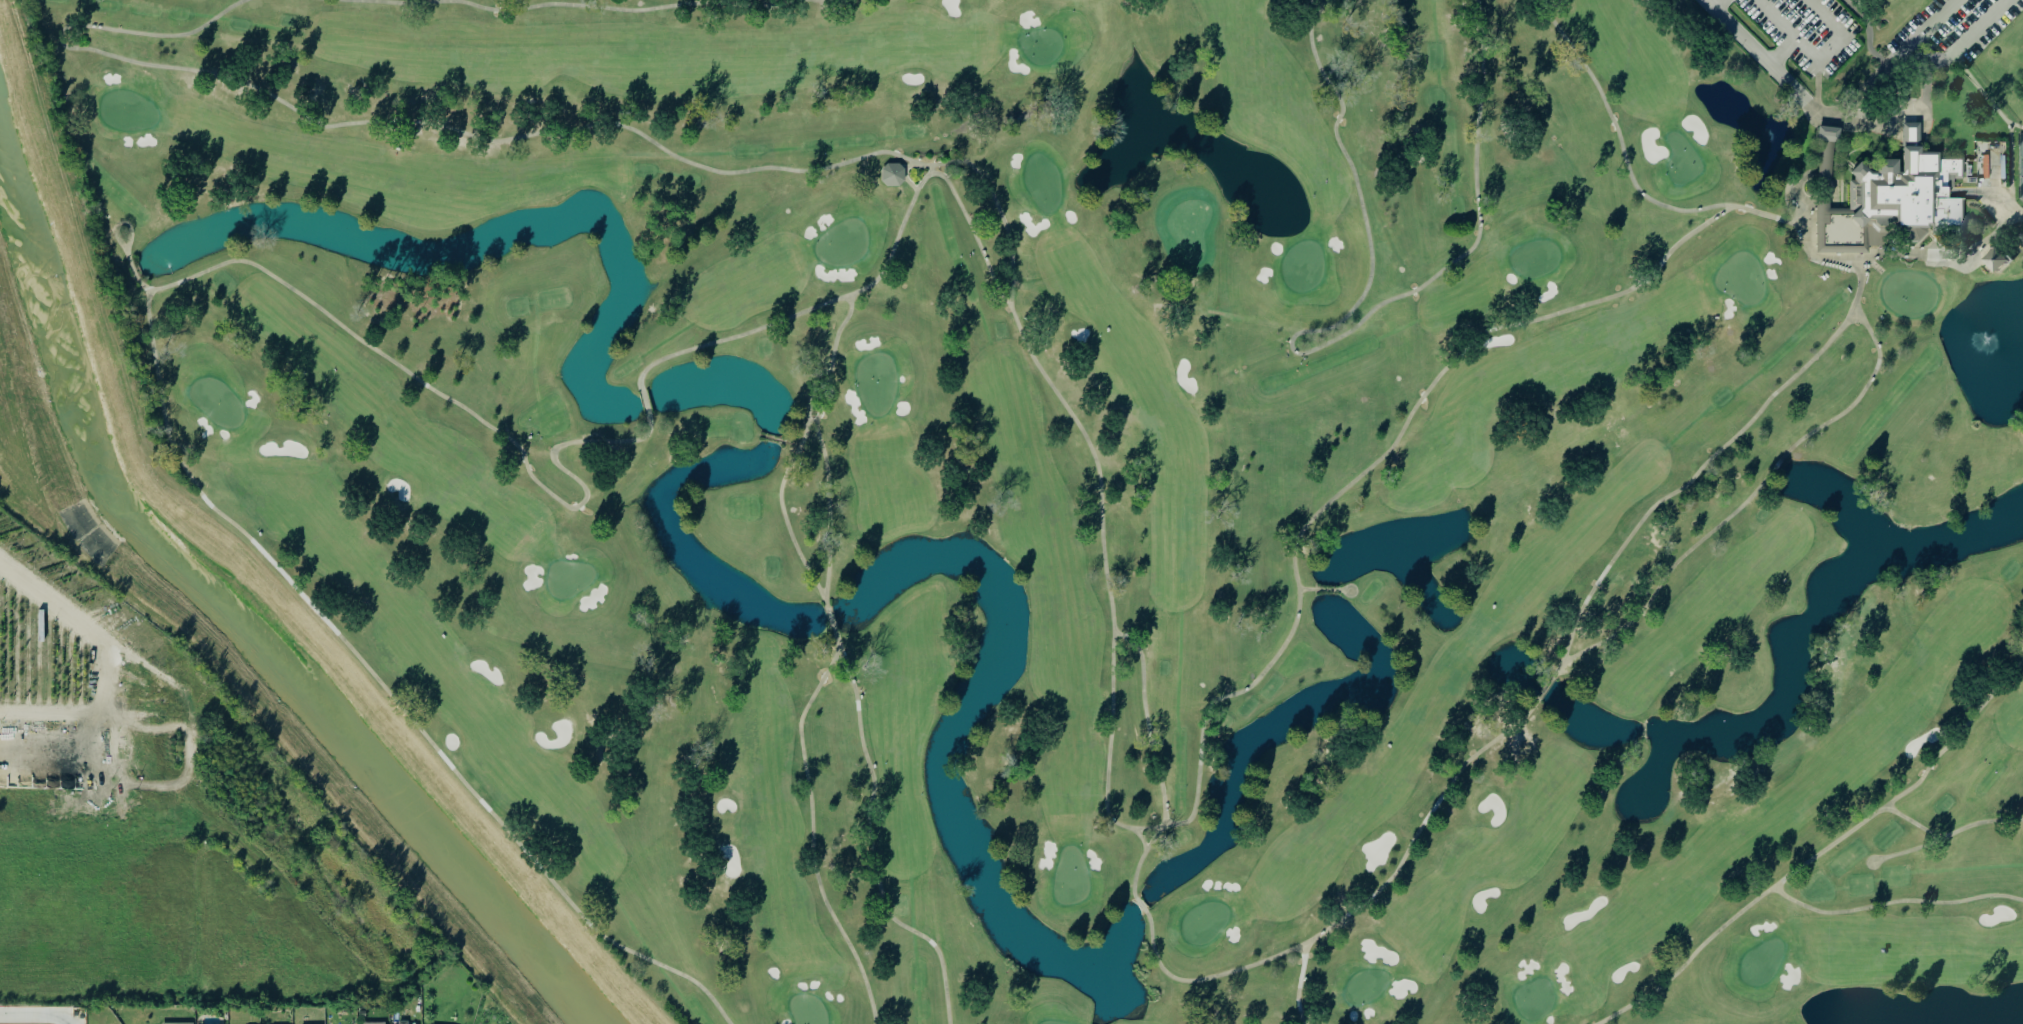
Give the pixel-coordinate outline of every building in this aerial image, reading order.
[(1817,252),(1866,253),(1866,248),(1860,248),(1859,246),(1824,245),(1824,221),(1914,222),(1916,228),(1910,238),(1921,238),(1929,225),(1961,226),(1962,198),(1946,197),(1946,185),(1962,178),(1962,158),(1938,158),(1913,142),(1919,140),(1919,122),(1902,122),(1894,159),(1880,158),(1873,171),(1850,157),(1849,208),(1830,207),(1831,145),(1818,137),(1817,252)] [(1815,124),(1813,138),(1835,141),(1837,126),(1815,124)] [(881,185),(903,185),(903,163),(881,163),(881,185)] [(1992,245),(1979,257),(1992,270),(2005,258),(1992,245)] [(1824,257),(1822,264),(1852,272),(1853,265),(1824,257)]
